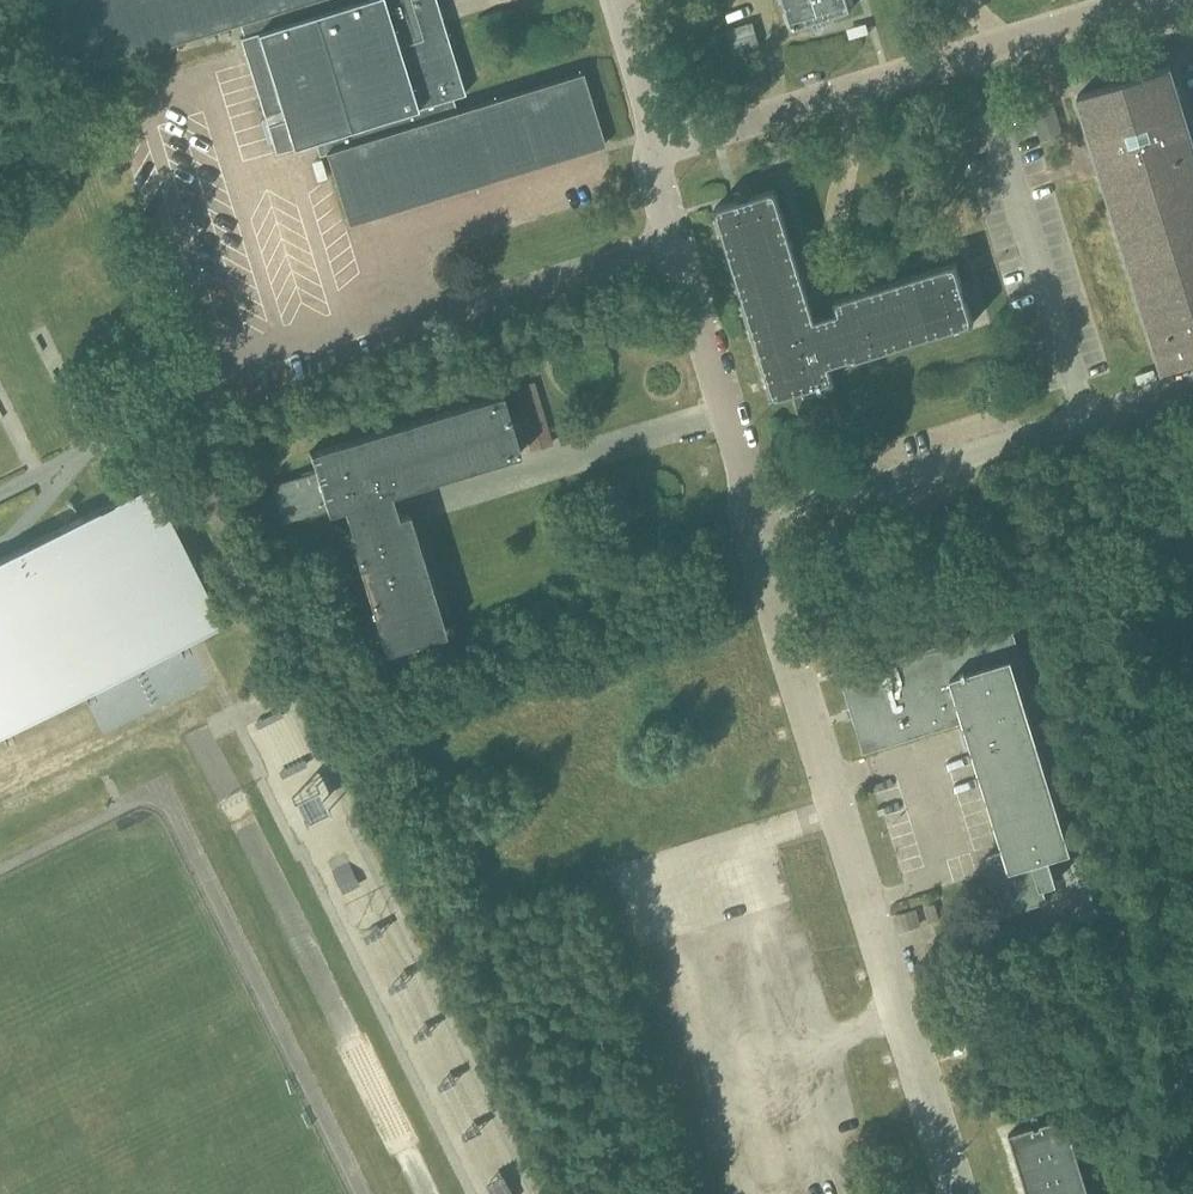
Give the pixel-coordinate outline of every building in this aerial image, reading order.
[(226,27),(240,23),(244,36),(240,37),(276,152),(315,140),(319,155),(326,153),(348,224),(605,145),(582,72),(456,111),(452,98),(465,94),(436,0),(55,0),(48,2),(70,75),(226,27)] [(793,27),(853,8),(850,0),(784,0),(793,27)] [(1131,78),(1078,95),(1163,370),(1192,361),(1192,139),(1170,66),(1131,78)] [(816,318),(798,260),(776,188),(716,207),(775,398),(795,392),(808,435),(842,424),(829,382),(835,380),(830,364),(853,357),(854,360),(974,322),(956,262),(835,300),(839,311),(816,318)] [(385,652),(406,646),(445,634),(408,513),(397,517),(390,494),(519,454),(501,394),(309,453),(315,472),(273,485),(283,520),(326,507),(328,513),(343,508),(350,531),(348,532),(385,652)] [(91,689),(190,640),(119,498),(0,557),(0,735),(91,689)] [(1006,850),(1001,852),(987,856),(1006,914),(1047,901),(1043,886),(1057,881),(1050,857),(1071,850),(1027,706),(1036,703),(1011,622),(841,675),(864,752),(965,721),(967,727),(972,726),(979,747),(974,748),(1006,850)] [(1066,1116),(1040,1124),(1041,1126),(1035,1128),(1034,1126),(1009,1134),(1028,1193),(1090,1193),(1066,1116)]
